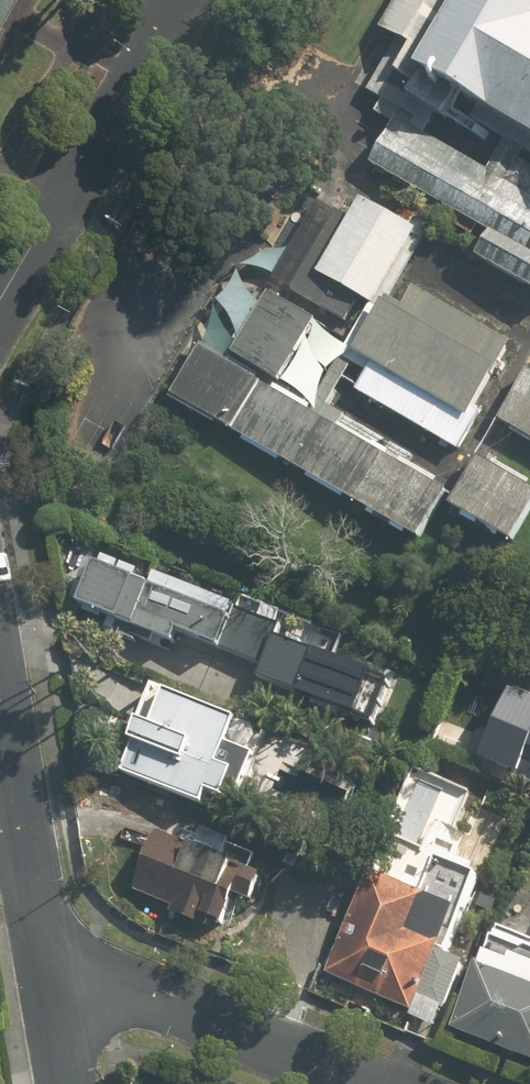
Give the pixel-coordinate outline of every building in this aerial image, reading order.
[(462,0),(400,0),(382,30),(413,49),(399,72),(414,81),(420,70),(462,0)] [(420,70),(529,135),(529,0),(462,0),(420,70)] [(396,117),(369,162),(529,257),(529,196),(396,117)] [(415,233),(358,199),(312,276),(369,310),(415,233)] [(352,349),(470,419),(511,351),(393,280),(352,349)] [(311,325),(261,295),(227,352),(277,382),(311,325)] [(202,346),(171,398),(411,541),(442,489),(202,346)] [(494,422),(529,444),(529,375),(525,371),(494,422)] [(445,503),(510,541),(529,508),(529,497),(469,461),(445,503)] [(277,637),(281,627),(156,575),(153,585),(138,579),(142,570),(103,553),(98,566),(89,562),(73,600),(180,645),(184,634),(264,667),(277,637)] [(264,667),(260,676),(373,723),(389,684),(277,637),(264,667)] [(236,800),(255,751),(227,740),(236,718),(157,686),(122,773),(202,804),(208,789),(236,800)] [(529,777),(529,695),(514,688),(484,757),(529,777)] [(465,791),(416,771),(377,866),(426,887),(465,791)] [(205,917),(226,926),(240,894),(253,900),(264,875),(203,848),(208,837),(173,822),(167,836),(161,833),(137,890),(173,905),(170,911),(202,925),(205,917)] [(444,1006),(464,963),(438,951),(455,916),(372,878),(330,970),(413,1007),(419,995),(444,1006)] [(529,1059),(529,941),(496,926),(453,1027),(529,1059)]
